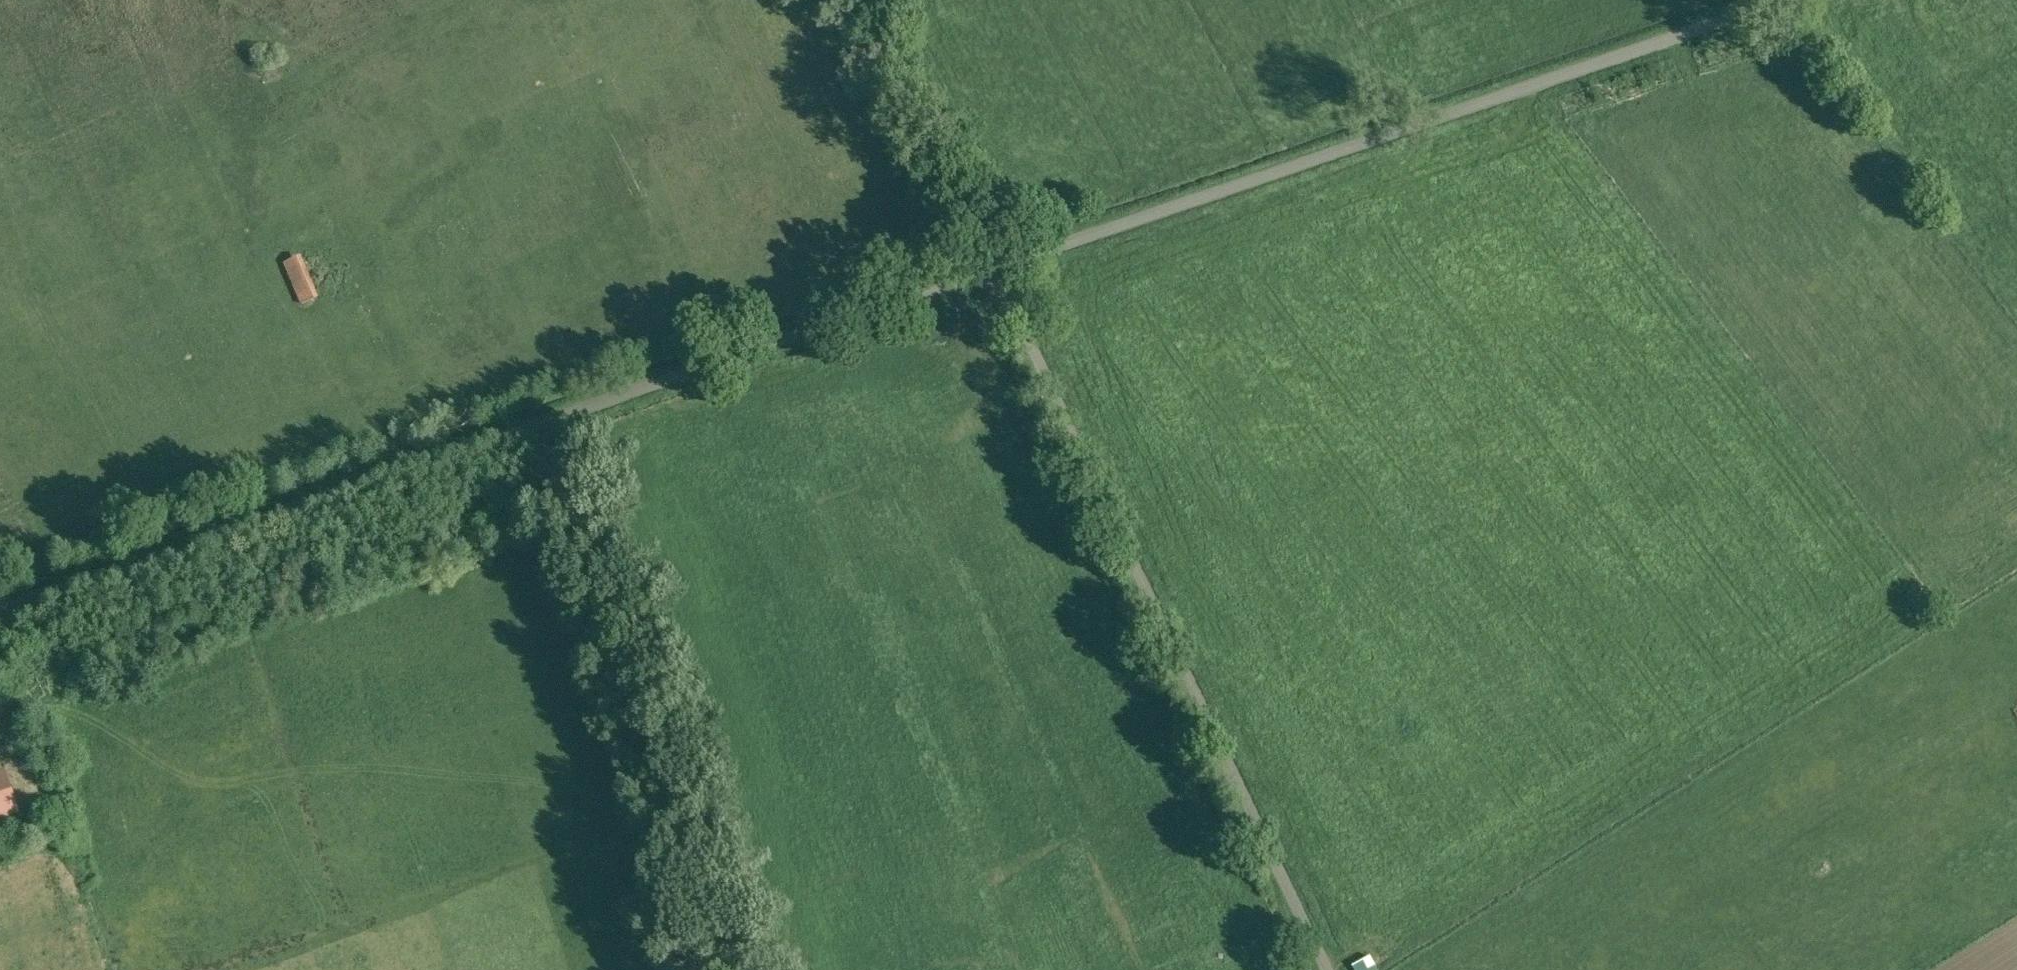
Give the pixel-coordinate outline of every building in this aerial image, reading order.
[(296,304),(315,297),(299,255),(281,262),(296,304)] [(0,778),(0,828),(17,823),(2,777),(0,778)] [(1370,956),(1350,966),(1353,969),(1377,969),(1370,956)]
